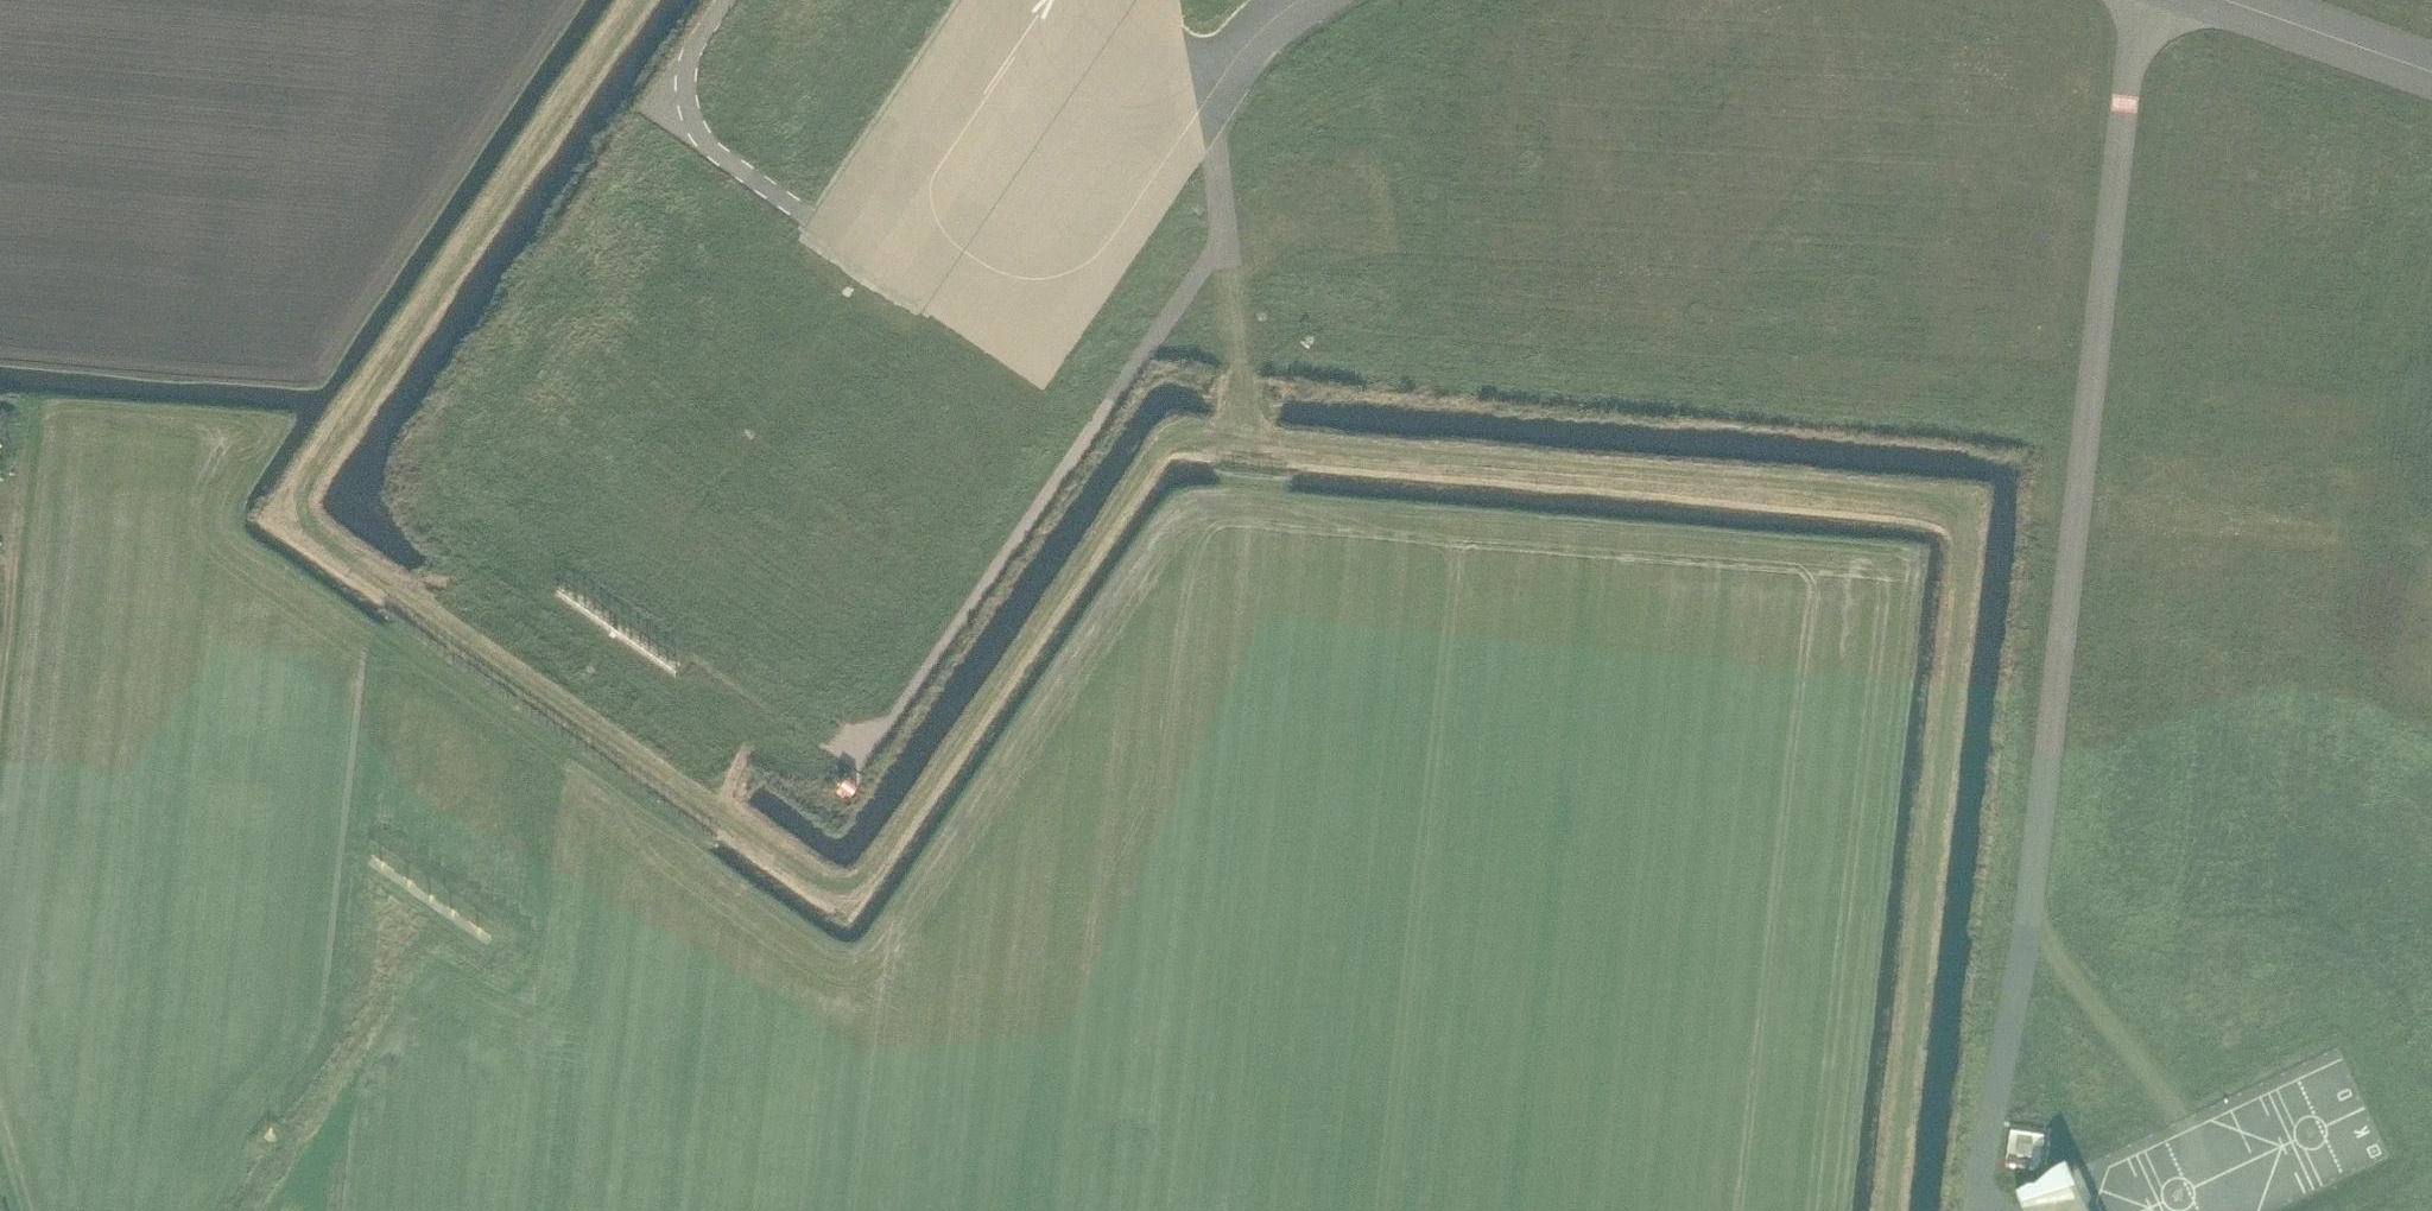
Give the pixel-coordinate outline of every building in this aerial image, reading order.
[(457,8),(457,0),(437,0),(436,7),(457,8)] [(854,789),(865,774),(853,766),(843,781),(854,789)] [(2020,1146),(2018,1158),(2033,1160),(2034,1149),(2020,1146)] [(2067,1175),(2016,1199),(2019,1207),(2078,1199),(2067,1175)]
